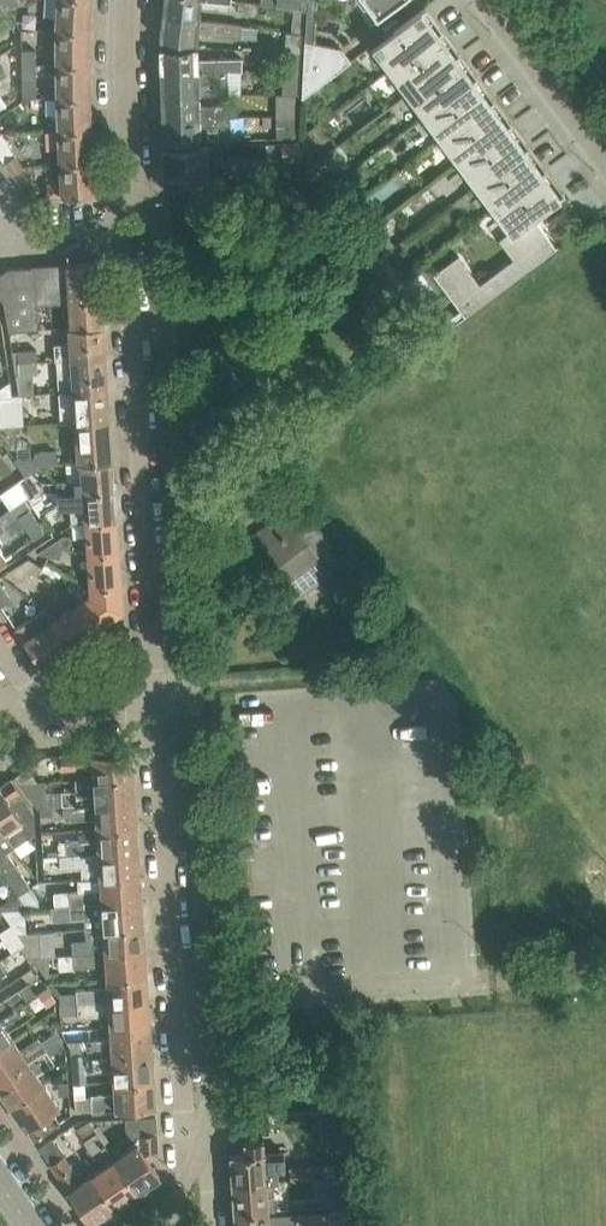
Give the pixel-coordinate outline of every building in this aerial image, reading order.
[(17,0),(1,0),(8,11),(19,4),(17,0)] [(57,28),(88,29),(90,0),(59,0),(57,28)] [(221,0),(163,0),(162,17),(199,19),(201,5),(228,8),(229,1),(221,0)] [(259,5),(292,9),(298,10),(300,0),(259,0),(259,5)] [(362,6),(366,3),(375,16),(373,17),(375,19),(400,0),(358,0),(362,6)] [(390,68),(436,34),(441,30),(442,29),(443,29),(425,4),(418,9),(369,46),(370,48),(373,46),(390,68)] [(292,9),(290,32),(304,35),(305,10),(298,10),(292,9)] [(3,15),(0,17),(0,31),(2,33),(11,27),(3,15)] [(199,19),(162,17),(159,39),(197,41),(198,30),(213,32),(213,34),(239,37),(240,23),(227,22),(199,19)] [(88,29),(57,28),(57,63),(88,62),(88,29)] [(21,29),(21,63),(36,63),(35,29),(21,29)] [(407,92),(453,57),(458,53),(460,52),(443,29),(442,29),(441,30),(436,34),(390,68),(407,92)] [(303,53),(304,39),(304,35),(290,32),(285,31),(283,51),(303,53)] [(302,76),(301,93),(301,97),(350,61),(339,46),(313,41),(304,39),(303,53),(302,76)] [(197,47),(159,48),(160,72),(227,70),(240,69),(240,58),(227,58),(198,59),(197,47)] [(283,51),(281,74),(302,76),(303,53),(283,51)] [(424,115),(471,80),(476,76),(477,75),(460,52),(458,53),(453,57),(407,92),(424,115)] [(89,95),(88,62),(57,63),(58,96),(89,95)] [(36,63),(21,63),(22,79),(36,78),(36,63)] [(227,70),(160,72),(161,94),(199,94),(228,94),(227,80),(227,70)] [(280,94),(293,94),(301,93),(302,76),(281,74),(280,94)] [(442,138),(488,103),(493,99),(494,98),(495,98),(477,75),(476,76),(471,80),(424,115),(442,138)] [(199,94),(161,94),(162,117),(236,115),(236,104),(228,104),(199,105),(199,94)] [(274,94),(274,115),(294,114),(293,94),(280,94),(274,94)] [(89,95),(58,96),(59,129),(90,128),(89,95)] [(459,161),(505,126),(510,122),(511,122),(512,121),(495,98),(494,98),(493,99),(488,103),(442,138),(459,161)] [(25,115),(18,104),(1,115),(9,126),(25,115)] [(294,137),(294,114),(274,115),(275,137),(294,137)] [(236,115),(162,117),(163,141),(229,139),(229,133),(237,133),(236,115)] [(476,185),(522,149),(528,145),(529,144),(512,121),(511,122),(510,122),(505,126),(459,161),(476,185)] [(92,160),(90,128),(59,129),(61,162),(92,160)] [(266,157),(283,157),(282,142),(266,143),(266,157)] [(282,142),(283,157),(302,156),(303,142),(299,142),(282,142)] [(219,144),(163,146),(164,175),(207,173),(207,159),(219,159),(219,144)] [(493,208),(540,173),(545,169),(546,168),(546,167),(529,144),(528,145),(522,149),(476,185),(493,208)] [(14,154),(3,161),(12,174),(23,166),(14,154)] [(62,182),(47,183),(48,196),(94,193),(92,160),(61,162),(62,182)] [(540,173),(493,208),(510,231),(508,233),(525,256),(479,291),(455,260),(460,257),(458,255),(433,274),(464,315),(550,251),(558,245),(557,244),(557,243),(555,245),(533,215),(558,197),(565,192),(546,167),(546,168),(545,169),(540,173)] [(345,172),(331,182),(337,190),(351,180),(345,172)] [(360,199),(350,207),(361,221),(371,213),(360,199)] [(70,326),(102,324),(98,262),(7,268),(0,273),(0,297),(2,300),(9,329),(39,327),(36,302),(68,300),(70,326)] [(56,360),(104,357),(102,324),(70,326),(67,326),(68,342),(55,343),(56,360)] [(12,350),(14,363),(38,361),(37,348),(12,350)] [(58,391),(71,390),(107,387),(104,357),(56,360),(58,391)] [(38,372),(38,361),(14,363),(15,374),(38,372)] [(12,394),(11,380),(10,381),(0,387),(0,394),(12,394)] [(71,390),(58,391),(60,421),(73,420),(109,418),(107,387),(71,390)] [(75,439),(68,439),(69,459),(76,459),(76,463),(80,462),(111,460),(109,418),(73,420),(75,439)] [(36,456),(13,458),(25,476),(41,465),(59,464),(58,449),(35,450),(36,456)] [(2,455),(0,456),(0,473),(2,477),(12,469),(2,455)] [(74,492),(113,490),(111,460),(80,462),(81,480),(73,480),(74,492)] [(41,481),(42,494),(58,493),(57,481),(41,481)] [(75,521),(85,521),(115,519),(113,490),(74,492),(58,493),(42,494),(42,504),(60,503),(60,506),(70,506),(71,524),(75,521)] [(19,515),(30,508),(24,498),(0,514),(0,529),(19,515)] [(285,513),(264,529),(266,533),(238,554),(279,609),(330,572),(315,553),(330,542),(314,520),(299,531),(285,513)] [(0,529),(0,542),(26,525),(19,515),(0,529)] [(87,552),(117,550),(115,519),(85,521),(87,552)] [(49,544),(61,547),(68,548),(71,536),(62,534),(49,544)] [(49,544),(38,552),(59,557),(61,547),(49,544)] [(119,581),(117,550),(87,552),(89,583),(119,581)] [(21,564),(29,570),(36,575),(42,567),(29,558),(21,564)] [(21,564),(10,572),(22,581),(29,570),(21,564)] [(78,603),(95,627),(121,609),(119,581),(89,583),(89,595),(78,603)] [(1,607),(10,598),(0,583),(0,606),(1,607)] [(68,645),(95,627),(78,603),(51,621),(68,645)] [(51,621),(43,627),(35,615),(15,628),(40,665),(68,645),(51,621)] [(131,750),(60,754),(61,769),(62,781),(77,780),(132,777),(131,750)] [(29,765),(16,774),(22,784),(40,783),(29,765)] [(64,792),(65,807),(134,802),(132,777),(77,780),(77,791),(64,792)] [(11,778),(0,785),(0,826),(15,847),(36,833),(34,811),(11,778)] [(40,783),(22,784),(39,808),(48,808),(47,798),(47,782),(40,783)] [(134,802),(65,807),(66,821),(96,819),(97,830),(136,827),(134,802)] [(2,870),(19,893),(20,895),(31,886),(8,852),(15,847),(0,826),(0,866),(2,870)] [(138,852),(136,827),(97,830),(80,831),(80,840),(60,841),(61,857),(81,855),(98,854),(138,852)] [(68,856),(61,857),(62,869),(69,869),(82,868),(83,879),(100,878),(139,875),(138,852),(68,856)] [(79,891),(56,893),(57,907),(72,906),(141,901),(139,875),(100,878),(83,879),(84,891),(79,891)] [(31,886),(20,895),(29,909),(40,908),(40,898),(31,886)] [(2,911),(27,909),(29,909),(19,893),(0,906),(0,908),(2,911)] [(141,901),(72,906),(72,920),(86,919),(86,930),(103,928),(143,926),(141,901)] [(2,911),(11,923),(18,934),(19,934),(28,934),(27,909),(2,911)] [(20,946),(24,943),(18,934),(11,923),(6,927),(0,931),(0,934),(12,952),(20,946)] [(143,926),(103,928),(86,930),(87,941),(74,942),(75,955),(144,950),(143,926)] [(28,934),(18,934),(24,943),(23,944),(20,946),(29,958),(34,958),(41,958),(40,933),(28,934)] [(29,958),(20,946),(12,952),(11,952),(19,965),(29,958)] [(105,966),(106,977),(146,974),(144,950),(75,955),(76,968),(105,966)] [(49,957),(41,958),(34,958),(50,981),(49,957)] [(60,1005),(78,1004),(148,999),(146,974),(106,977),(107,989),(78,991),(78,993),(59,995),(60,1005)] [(55,996),(47,985),(36,992),(47,1007),(55,1002),(55,996)] [(25,999),(18,989),(0,1001),(0,1016),(25,999)] [(0,1016),(0,1046),(13,1038),(7,1030),(34,1012),(25,999),(0,1016)] [(79,1004),(60,1005),(60,1016),(79,1015),(79,1018),(109,1016),(110,1028),(149,1026),(148,999),(79,1004)] [(497,1004),(497,1000),(486,1000),(487,1009),(498,1008),(497,1004)] [(72,1058),(90,1057),(151,1053),(149,1026),(110,1028),(111,1040),(71,1043),(71,1047),(72,1058)] [(0,1046),(0,1079),(60,1038),(55,1031),(41,1041),(38,1036),(20,1048),(13,1038),(0,1046)] [(60,1038),(0,1079),(0,1089),(10,1104),(43,1082),(36,1073),(54,1060),(50,1055),(64,1045),(60,1038)] [(151,1053),(90,1057),(91,1073),(113,1071),(113,1082),(153,1079),(151,1053)] [(155,1106),(153,1079),(113,1082),(114,1095),(92,1097),(74,1098),(75,1111),(155,1106)] [(59,1106),(43,1082),(10,1104),(33,1138),(59,1121),(52,1110),(59,1106)] [(344,1113),(321,1114),(323,1141),(346,1139),(344,1113)] [(127,1136),(109,1148),(137,1189),(159,1174),(150,1159),(158,1154),(155,1115),(126,1117),(127,1136)] [(102,1164),(91,1172),(114,1205),(137,1189),(109,1148),(98,1130),(90,1120),(77,1129),(84,1139),(102,1164)] [(89,1222),(114,1205),(91,1172),(80,1179),(52,1137),(39,1146),(89,1222)] [(232,1183),(273,1180),(278,1180),(277,1168),(284,1168),(283,1150),(264,1151),(263,1139),(244,1140),(245,1152),(230,1153),(232,1183)] [(290,1179),(310,1178),(309,1166),(289,1167),(290,1179)] [(324,1166),(309,1166),(310,1178),(325,1178),(324,1166)] [(310,1178),(290,1179),(291,1192),(310,1191),(310,1178)] [(275,1209),(273,1180),(232,1183),(234,1216),(268,1214),(268,1210),(275,1209)] [(234,1216),(235,1225),(294,1225),(293,1212),(268,1214),(234,1216)]
